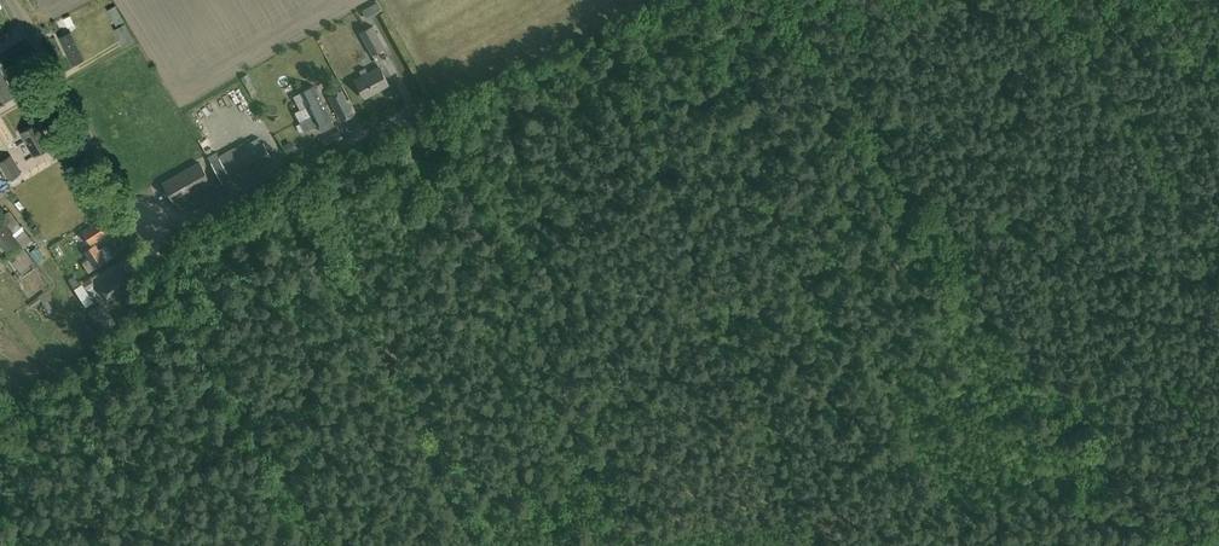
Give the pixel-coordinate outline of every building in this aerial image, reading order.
[(89,12),(111,3),(109,0),(98,0),(86,5),(89,12)] [(367,19),(383,11),(378,2),(363,10),(367,19)] [(122,46),(134,40),(115,5),(107,10),(117,28),(113,29),(122,46)] [(359,31),(372,55),(386,47),(373,24),(359,31)] [(59,38),(72,64),(83,59),(71,32),(59,38)] [(379,67),(356,80),(365,97),(389,84),(379,67)] [(13,91),(0,68),(0,99),(13,91)] [(245,83),(251,80),(252,79),(248,73),(241,77),(245,83)] [(300,122),(326,108),(315,85),(302,91),(309,105),(296,112),(300,122)] [(356,114),(346,93),(343,88),(328,96),(341,122),(356,114)] [(335,125),(326,108),(300,122),(305,131),(321,123),(325,131),(335,125)] [(20,132),(34,156),(51,145),(37,122),(20,132)] [(339,130),(322,139),(327,149),(345,139),(339,130)] [(264,142),(224,164),(219,157),(211,161),(223,183),(272,157),(264,142)] [(294,150),(289,142),(282,146),(287,154),(294,150)] [(10,155),(0,161),(0,165),(9,180),(21,173),(10,155)] [(175,203),(212,182),(200,160),(162,181),(175,203)] [(335,168),(339,176),(342,175),(345,182),(354,177),(355,179),(364,175),(359,164),(349,168),(350,170),(345,172),(342,165),(335,168)] [(5,251),(20,240),(14,232),(21,227),(9,211),(0,218),(2,220),(0,222),(0,244),(5,251)] [(103,217),(83,230),(92,244),(112,231),(103,217)] [(112,231),(96,243),(84,251),(95,269),(114,256),(107,245),(117,238),(112,231)] [(110,299),(133,285),(123,269),(100,284),(110,299)] [(97,301),(105,299),(103,290),(95,292),(97,301)] [(107,329),(116,323),(103,301),(92,308),(99,318),(94,321),(99,329),(105,325),(107,329)]
